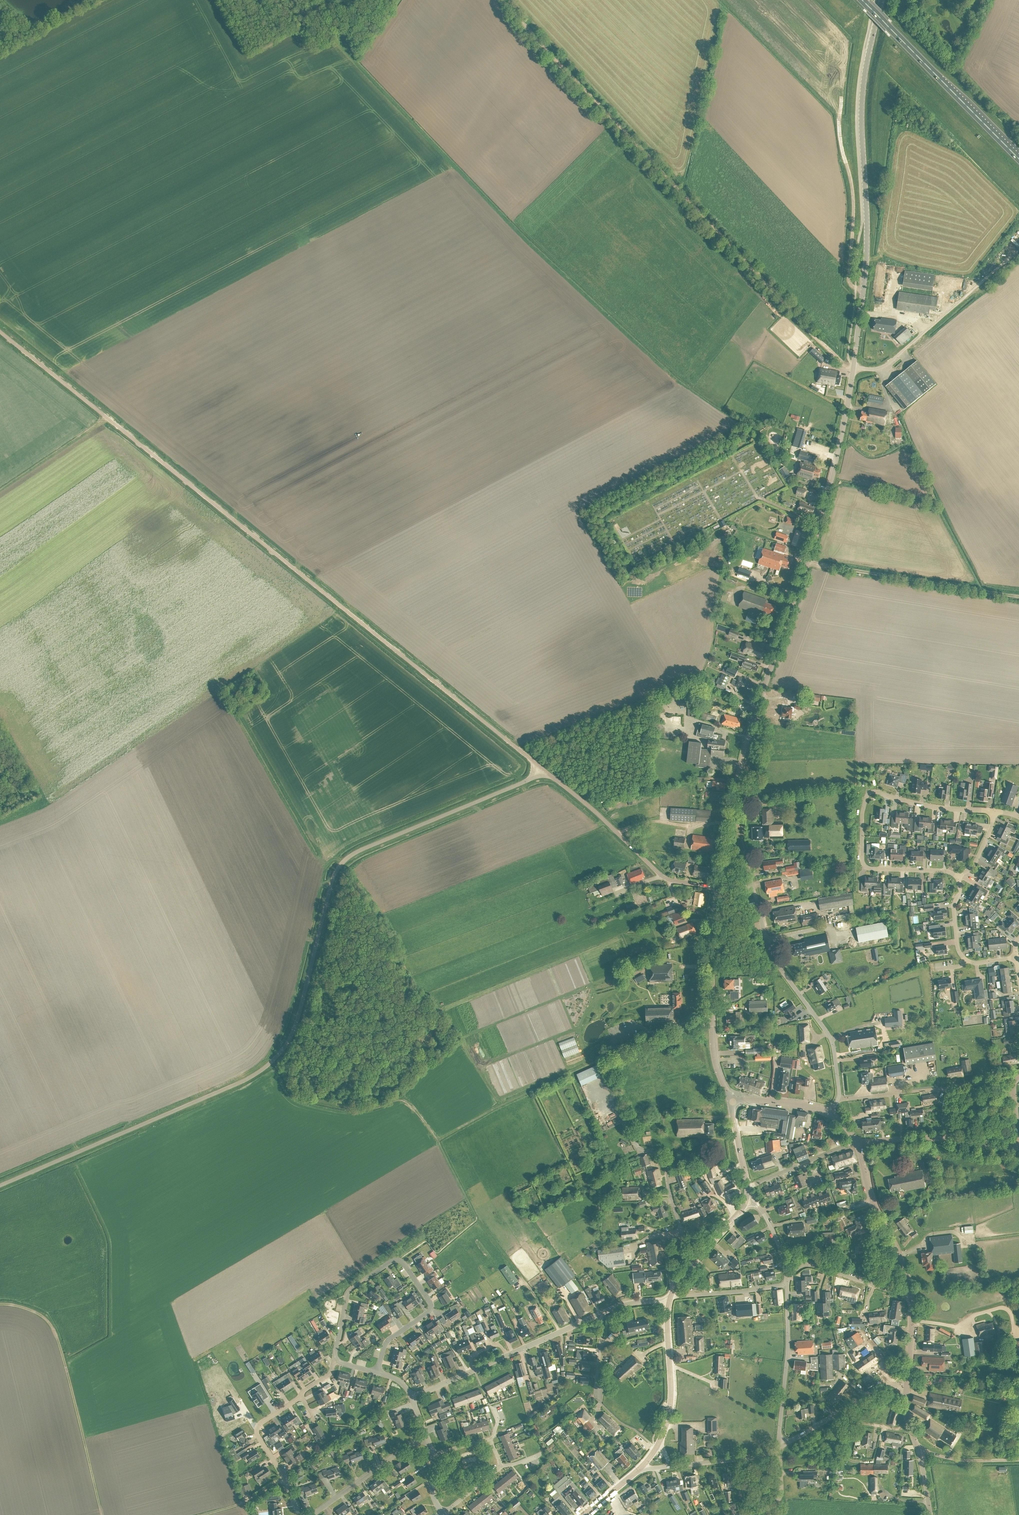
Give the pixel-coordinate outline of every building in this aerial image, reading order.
[(905,270),(902,287),(932,291),(935,275),(905,270)] [(938,298),(899,292),(897,310),(929,315),(930,310),(936,311),(938,298)] [(896,321),(881,318),(881,321),(875,320),(874,330),(878,330),(878,331),(894,334),(896,321)] [(901,344),(914,335),(907,326),(895,336),(901,344)] [(893,378),(890,380),(892,382),(911,405),(923,395),(935,385),(926,373),(917,361),(895,380),(893,378)] [(818,383),(818,384),(830,385),(835,386),(836,385),(840,385),(841,377),(839,376),(840,372),(820,369),(818,383)] [(884,398),(869,395),(868,402),(883,405),(884,398)] [(888,412),(869,408),(868,413),(862,412),(860,420),(866,421),(866,422),(885,426),(888,412)] [(794,447),(801,449),(806,435),(798,433),(794,447)] [(801,452),(799,459),(804,461),(803,464),(809,465),(810,463),(815,464),(817,457),(801,452)] [(803,464),(801,463),(797,476),(812,480),(814,476),(819,478),(821,470),(816,469),(816,467),(809,465),(803,464)] [(786,466),(780,469),(785,478),(791,475),(786,466)] [(798,487),(795,495),(805,498),(807,490),(798,487)] [(807,504),(800,502),(797,511),(812,516),(815,509),(814,508),(814,506),(809,505),(809,507),(806,506),(807,504)] [(714,542),(724,536),(721,531),(711,537),(714,542)] [(806,534),(796,531),(792,545),(799,548),(802,540),(803,541),(806,534)] [(777,532),(775,539),(786,543),(789,536),(777,532)] [(774,550),(773,552),(784,555),(784,553),(786,547),(776,544),(774,550)] [(763,549),(758,564),(780,571),(782,566),(789,569),(792,559),(788,557),(784,555),(773,552),(763,549)] [(739,568),(737,574),(750,578),(752,572),(739,568)] [(728,576),(725,581),(736,585),(738,580),(728,576)] [(744,592),(739,608),(748,611),(749,611),(748,613),(745,620),(756,624),(759,615),(763,616),(763,614),(768,616),(768,615),(773,616),(775,611),(776,607),(768,604),(767,600),(744,592)] [(731,630),(728,635),(738,639),(740,633),(731,630)] [(743,652),(752,656),(753,655),(758,657),(762,658),(764,651),(762,650),(763,649),(756,647),(757,645),(747,642),(743,652)] [(738,660),(744,662),(741,668),(751,672),(751,670),(756,672),(758,667),(756,666),(756,665),(744,661),(745,657),(732,653),(730,659),(738,661),(738,660)] [(725,673),(735,678),(738,671),(728,667),(725,673)] [(721,677),(720,679),(718,684),(725,688),(730,677),(722,674),(721,677)] [(731,684),(734,685),(734,686),(747,691),(748,689),(751,691),(753,684),(744,680),(744,679),(739,677),(737,681),(733,679),(731,684)] [(801,706),(795,705),(794,707),(791,707),(791,709),(783,708),(783,712),(782,712),(781,716),(783,717),(783,719),(786,719),(786,718),(791,719),(791,715),(794,715),(796,714),(796,710),(800,710),(801,706)] [(739,719),(735,717),(724,715),(722,725),(734,728),(734,727),(737,728),(737,727),(739,727),(741,722),(739,721),(739,719)] [(697,736),(709,739),(708,747),(707,747),(707,750),(701,749),(701,743),(690,742),(687,763),(696,764),(696,767),(709,768),(711,755),(724,757),(726,741),(720,740),(721,735),(714,734),(716,728),(700,724),(697,736)] [(905,773),(904,775),(901,774),(900,778),(890,775),(889,780),(888,780),(887,783),(888,784),(887,785),(897,787),(899,782),(905,784),(908,774),(905,773)] [(922,780),(913,779),(912,793),(920,794),(920,789),(926,790),(927,783),(921,782),(922,780)] [(717,781),(713,781),(713,782),(707,781),(706,786),(712,787),(712,789),(724,791),(725,783),(717,782),(717,781)] [(993,784),(987,783),(986,790),(981,789),(981,793),(980,793),(979,796),(980,796),(980,800),(987,801),(988,797),(991,797),(993,784)] [(972,784),(966,784),(965,790),(960,789),(959,799),(967,800),(968,794),(971,794),(972,784)] [(950,786),(944,785),(943,790),(939,790),(938,798),(945,799),(946,793),(949,793),(950,786)] [(1017,787),(1012,786),(1007,787),(1002,802),(1011,805),(1017,787)] [(671,808),(671,821),(696,822),(696,821),(697,810),(697,809),(671,808)] [(773,823),(773,809),(763,810),(763,827),(752,827),(752,840),(764,840),(763,837),(769,837),(769,839),(784,838),(783,823),(773,823)] [(887,814),(883,813),(884,809),(877,809),(876,819),(880,819),(880,823),(886,823),(887,814)] [(898,823),(902,823),(902,813),(896,812),(896,819),(892,819),(891,827),(898,828),(898,823)] [(908,813),(902,813),(902,823),(905,823),(904,827),(907,828),(907,830),(912,831),(913,820),(908,820),(908,813)] [(922,828),(925,828),(926,818),(920,817),(919,822),(915,822),(915,831),(921,832),(922,828)] [(926,818),(925,828),(928,828),(928,833),(933,834),(934,824),(931,823),(932,818),(926,818)] [(947,830),(947,820),(941,819),(941,826),(937,825),(937,835),(942,835),(943,830),(947,830)] [(954,820),(947,820),(947,830),(950,830),(950,833),(956,833),(956,827),(953,827),(954,820)] [(963,822),(962,828),(962,831),(965,831),(964,833),(970,834),(972,824),(966,823),(966,822),(963,822)] [(972,824),(970,834),(976,835),(977,833),(981,833),(982,830),(983,827),(978,827),(978,825),(972,824)] [(1002,824),(999,830),(1008,835),(1011,829),(1015,831),(1017,827),(1009,824),(1008,827),(1002,824)] [(1008,835),(999,830),(996,836),(1002,839),(1001,842),(1006,844),(1009,840),(1006,838),(1008,835)] [(710,837),(693,835),(691,849),(710,852),(710,850),(713,850),(715,840),(710,840),(710,837)] [(684,848),(685,839),(675,837),(674,847),(684,848)] [(801,851),(804,851),(805,851),(811,851),(811,840),(808,840),(799,840),(794,841),(795,851),(801,851)] [(894,860),(897,860),(897,850),(894,849),(894,844),(888,844),(888,854),(891,854),(891,860),(894,860)] [(897,850),(897,860),(900,860),(900,861),(903,861),(903,855),(906,855),(906,846),(900,846),(900,850),(897,850)] [(948,853),(952,853),(959,853),(959,861),(968,861),(968,854),(970,854),(970,849),(961,849),(961,846),(949,846),(948,853)] [(884,859),(884,851),(879,851),(879,848),(871,847),(871,857),(871,858),(873,858),(884,859)] [(917,851),(917,861),(923,861),(923,859),(926,859),(926,847),(920,847),(920,851),(917,851)] [(993,847),(990,853),(998,858),(1002,852),(1003,853),(1005,851),(1000,847),(998,850),(993,847)] [(911,861),(917,861),(917,851),(914,851),(914,848),(908,848),(908,858),(911,858),(911,861)] [(930,860),(937,861),(937,850),(930,850),(927,850),(927,854),(930,854),(930,860)] [(937,850),(937,861),(943,861),(944,854),(947,855),(947,851),(944,851),(944,850),(937,850)] [(998,858),(990,853),(986,858),(991,862),(989,864),(996,868),(999,863),(996,862),(998,858)] [(783,863),(783,857),(780,858),(780,860),(763,862),(765,871),(765,872),(769,871),(769,870),(776,869),(776,864),(780,863),(780,864),(781,864),(783,863)] [(675,862),(674,865),(672,872),(684,875),(686,865),(675,862)] [(780,873),(782,873),(786,872),(786,871),(792,870),(800,869),(799,862),(794,863),(795,865),(785,867),(786,868),(780,869),(780,873)] [(708,868),(695,865),(693,876),(705,879),(706,877),(709,878),(711,870),(707,869),(708,868)] [(800,869),(801,881),(813,879),(812,868),(800,869)] [(984,868),(981,873),(989,878),(991,876),(994,878),(997,872),(990,868),(988,871),(984,868)] [(644,877),(645,876),(642,869),(635,871),(627,874),(631,884),(644,879),(644,877)] [(989,878),(981,873),(978,878),(983,881),(981,884),(986,888),(990,882),(987,881),(989,878)] [(620,876),(616,878),(614,879),(615,880),(613,881),(611,875),(608,876),(608,877),(598,881),(599,884),(598,884),(588,888),(591,894),(597,892),(598,895),(601,893),(602,893),(603,895),(614,891),(613,888),(617,886),(618,886),(625,883),(622,874),(620,875),(620,876)] [(867,888),(871,888),(871,878),(868,878),(868,877),(865,877),(865,883),(862,883),(861,891),(867,892),(867,888)] [(871,878),(871,888),(874,888),(874,892),(881,892),(881,883),(877,883),(877,877),(874,877),(874,878),(871,878)] [(894,889),(894,878),(891,878),(888,877),(888,885),(884,884),(884,895),(888,895),(888,892),(891,892),(891,889),(894,889)] [(1010,877),(1006,881),(1010,885),(1014,881),(1010,877)] [(894,878),(894,889),(898,889),(898,893),(903,893),(903,884),(900,884),(900,878),(897,878),(894,878)] [(784,892),(782,880),(765,882),(767,894),(769,894),(769,897),(777,896),(776,894),(784,892)] [(943,880),(939,880),(934,880),(934,885),(930,885),(930,893),(937,893),(937,889),(943,889),(943,883),(943,880)] [(971,893),(980,898),(982,895),(985,896),(988,891),(982,887),(980,890),(975,887),(971,893)] [(704,894),(696,892),(694,906),(701,907),(701,905),(703,905),(704,901),(703,901),(704,894)] [(821,911),(853,905),(851,893),(819,899),(821,911)] [(980,898),(971,893),(968,899),(973,902),(971,905),(977,909),(980,903),(978,902),(980,898)] [(635,902),(627,906),(629,911),(633,910),(633,909),(637,908),(635,902)] [(660,918),(669,915),(679,911),(677,905),(667,909),(667,910),(658,914),(660,918)] [(797,921),(795,906),(780,909),(779,911),(773,912),(775,923),(778,923),(778,924),(797,921)] [(987,909),(984,914),(990,918),(992,914),(995,909),(991,906),(988,910),(987,909)] [(965,914),(965,921),(975,919),(975,916),(978,916),(977,911),(969,908),(971,908),(971,914),(965,914)] [(670,925),(675,923),(675,925),(686,921),(682,910),(667,916),(667,917),(664,918),(666,923),(669,922),(670,925)] [(947,915),(946,910),(933,912),(935,920),(943,919),(943,916),(947,915)] [(1015,928),(1017,926),(1018,924),(1018,923),(1014,919),(1016,917),(1011,912),(1007,916),(1010,918),(1007,921),(1015,928)] [(817,913),(801,916),(803,925),(819,922),(817,913)] [(975,919),(965,921),(966,927),(972,926),(973,929),(979,928),(979,922),(976,923),(975,919)] [(1013,930),(1015,928),(1007,921),(1005,924),(1002,921),(998,926),(1004,931),(1006,929),(1011,933),(1013,931),(1013,930)] [(697,933),(693,922),(677,928),(681,940),(689,937),(689,936),(697,933)] [(856,927),(859,942),(888,937),(885,922),(856,927)] [(940,928),(940,924),(929,926),(929,930),(933,929),(934,937),(946,935),(945,927),(940,928)] [(967,937),(968,943),(978,942),(977,939),(980,938),(980,932),(973,933),(973,936),(967,937)] [(831,951),(827,935),(804,939),(802,942),(792,945),(794,953),(793,952),(793,955),(794,955),(795,956),(800,954),(801,955),(804,954),(803,954),(805,953),(806,955),(809,954),(809,955),(829,951),(832,964),(842,961),(840,949),(831,951)] [(978,942),(968,943),(968,949),(975,948),(975,951),(982,950),(982,947),(981,947),(981,944),(978,944),(978,942)] [(946,948),(946,946),(941,946),(940,946),(940,947),(936,947),(937,955),(946,953),(946,952),(948,949),(946,948)] [(650,982),(665,981),(673,981),(672,964),(650,965),(650,982)] [(635,978),(637,982),(646,978),(644,974),(635,978)] [(819,995),(826,991),(827,990),(820,978),(814,982),(816,984),(814,986),(819,995)] [(952,987),(950,978),(945,979),(945,980),(938,981),(940,990),(945,989),(945,988),(952,987)] [(734,983),(739,983),(739,979),(725,979),(725,989),(734,989),(734,983)] [(976,999),(984,998),(981,979),(973,980),(970,980),(970,981),(965,982),(965,985),(963,986),(963,988),(962,988),(963,991),(966,990),(971,989),(971,990),(974,989),(976,999)] [(674,1012),(680,1012),(680,1009),(681,1009),(681,1002),(682,1002),(682,998),(681,998),(681,993),(673,993),(673,1006),(646,1007),(646,1024),(674,1023),(674,1012)] [(841,1003),(838,998),(832,1001),(832,1002),(827,1006),(830,1011),(836,1008),(835,1007),(841,1003)] [(1003,1008),(1007,1007),(1014,1006),(1013,1000),(1007,1001),(1007,998),(1001,999),(1002,1004),(1003,1008)] [(750,1001),(750,1004),(750,1012),(768,1012),(768,1003),(767,1000),(750,1001)] [(793,1013),(792,1011),(796,1008),(792,1002),(782,1008),(786,1014),(787,1013),(789,1016),(788,1017),(790,1021),(797,1016),(794,1013),(793,1013)] [(1014,1006),(1007,1007),(1007,1011),(1003,1012),(1004,1017),(1009,1016),(1009,1013),(1015,1012),(1015,1011),(1015,1007),(1014,1007),(1014,1006)] [(894,1018),(885,1019),(886,1027),(894,1026),(895,1026),(902,1026),(901,1010),(894,1011),(894,1018)] [(742,1012),(740,1012),(736,1012),(736,1015),(727,1016),(728,1023),(737,1023),(736,1019),(741,1019),(740,1016),(742,1016),(742,1012)] [(1005,1028),(1017,1026),(1016,1020),(1010,1021),(1010,1018),(1004,1019),(1005,1028)] [(800,1043),(809,1042),(808,1025),(799,1025),(800,1043)] [(1017,1026),(1005,1028),(1007,1037),(1012,1036),(1012,1033),(1018,1032),(1017,1026)] [(877,1045),(875,1028),(850,1032),(850,1037),(848,1037),(850,1048),(852,1047),(852,1049),(877,1045)] [(580,1052),(574,1037),(559,1043),(565,1058),(580,1052)] [(933,1059),(936,1058),(933,1043),(903,1048),(906,1064),(930,1060),(933,1059)] [(824,1059),(821,1046),(808,1050),(811,1064),(813,1064),(814,1070),(824,1068),(822,1062),(824,1059)] [(1017,1053),(1002,1056),(1004,1064),(1006,1064),(1006,1066),(1009,1066),(1009,1064),(1012,1063),(1012,1065),(1018,1064),(1018,1063),(1017,1053)] [(874,1062),(871,1062),(871,1060),(876,1060),(875,1055),(867,1056),(867,1059),(860,1060),(861,1067),(871,1066),(874,1066),(874,1062)] [(782,1057),(780,1066),(791,1068),(792,1058),(782,1057)] [(930,1062),(922,1064),(924,1076),(932,1074),(931,1068),(935,1067),(933,1059),(930,1060),(930,1062)] [(972,1074),(969,1059),(961,1060),(962,1066),(947,1068),(948,1077),(950,1076),(951,1078),(954,1078),(953,1077),(956,1076),(957,1077),(964,1076),(964,1075),(972,1074)] [(596,1065),(577,1074),(582,1086),(601,1077),(596,1065)] [(903,1065),(887,1067),(889,1078),(904,1075),(903,1065)] [(790,1072),(779,1071),(778,1079),(777,1087),(778,1087),(777,1091),(782,1092),(783,1092),(784,1092),(785,1092),(786,1085),(788,1085),(790,1072)] [(871,1078),(870,1072),(862,1073),(863,1085),(870,1084),(870,1092),(888,1090),(887,1077),(873,1079),(873,1078),(871,1078)] [(745,1078),(740,1076),(737,1086),(748,1090),(750,1092),(761,1096),(765,1082),(753,1078),(753,1080),(746,1077),(745,1078)] [(810,1079),(803,1079),(802,1081),(797,1080),(797,1084),(793,1083),(791,1093),(799,1095),(800,1090),(799,1090),(800,1085),(802,1085),(809,1086),(810,1079)] [(939,1102),(937,1093),(931,1094),(931,1095),(922,1096),(923,1102),(925,1102),(925,1104),(928,1104),(928,1103),(931,1102),(931,1103),(939,1102)] [(885,1099),(875,1101),(876,1111),(880,1111),(880,1108),(886,1108),(885,1099)] [(876,1111),(875,1101),(870,1101),(870,1108),(865,1108),(866,1114),(871,1113),(871,1112),(876,1111)] [(897,1104),(897,1106),(897,1111),(897,1113),(907,1112),(910,1111),(909,1102),(904,1103),(897,1104)] [(764,1124),(765,1123),(771,1124),(771,1127),(778,1128),(779,1120),(781,1120),(779,1130),(785,1131),(787,1121),(789,1112),(765,1109),(765,1108),(762,1108),(762,1110),(753,1109),(752,1121),(762,1122),(762,1124),(764,1124)] [(901,1113),(898,1114),(899,1118),(902,1118),(901,1116),(905,1116),(907,1127),(913,1126),(912,1117),(923,1116),(923,1111),(923,1110),(916,1110),(914,1110),(911,1111),(905,1112),(901,1113)] [(796,1115),(790,1114),(788,1126),(787,1126),(786,1134),(785,1139),(793,1140),(795,1127),(799,1128),(800,1123),(802,1123),(803,1121),(807,1122),(808,1113),(797,1111),(796,1115)] [(665,1112),(653,1114),(654,1120),(666,1119),(665,1112)] [(872,1120),(871,1118),(867,1118),(867,1121),(862,1122),(863,1130),(867,1129),(867,1130),(873,1130),(872,1120)] [(705,1124),(704,1119),(677,1119),(678,1137),(700,1136),(705,1136),(705,1135),(714,1135),(714,1124),(705,1124)] [(872,1120),(873,1130),(881,1129),(881,1123),(884,1123),(883,1119),(880,1119),(872,1120)] [(821,1121),(815,1120),(812,1137),(821,1139),(822,1133),(821,1133),(822,1122),(821,1121)] [(767,1153),(781,1152),(780,1140),(766,1141),(767,1153)] [(799,1162),(809,1157),(804,1145),(794,1149),(793,1144),(790,1144),(791,1151),(794,1150),(799,1162)] [(857,1162),(853,1150),(840,1155),(839,1154),(832,1156),(836,1170),(853,1165),(852,1163),(857,1162)] [(647,1153),(639,1156),(643,1167),(651,1164),(647,1153)] [(765,1169),(776,1166),(771,1154),(761,1157),(762,1158),(757,1160),(758,1161),(752,1162),(755,1171),(759,1169),(759,1170),(765,1168),(765,1169)] [(889,1179),(890,1185),(891,1191),(902,1189),(904,1191),(926,1186),(923,1170),(930,1168),(928,1157),(919,1159),(921,1170),(899,1174),(899,1176),(895,1176),(896,1178),(889,1179)] [(717,1177),(714,1166),(707,1168),(709,1178),(712,1185),(715,1184),(716,1186),(715,1186),(720,1196),(726,1192),(727,1194),(729,1193),(729,1194),(735,1191),(735,1190),(737,1189),(733,1182),(725,1186),(724,1183),(723,1184),(721,1179),(720,1179),(719,1176),(717,1177)] [(662,1180),(659,1168),(647,1171),(651,1185),(652,1185),(653,1187),(662,1185),(661,1180),(662,1180)] [(835,1173),(835,1179),(848,1177),(848,1174),(852,1172),(851,1168),(844,1170),(845,1172),(835,1173)] [(682,1174),(676,1176),(681,1189),(687,1187),(682,1174)] [(796,1181),(797,1184),(805,1181),(804,1179),(807,1178),(806,1176),(796,1181)] [(697,1180),(707,1194),(711,1191),(708,1187),(709,1186),(705,1181),(704,1182),(701,1178),(697,1180)] [(840,1182),(840,1188),(841,1190),(847,1189),(847,1194),(857,1192),(857,1186),(856,1180),(840,1182)] [(775,1182),(779,1193),(783,1191),(780,1183),(778,1184),(776,1182),(775,1182)] [(696,1183),(692,1186),(695,1190),(698,1194),(702,1191),(699,1187),(696,1183)] [(775,1195),(772,1187),(769,1188),(768,1185),(764,1187),(768,1196),(771,1194),(772,1196),(775,1195)] [(626,1200),(641,1199),(641,1187),(623,1188),(623,1198),(626,1198),(626,1200)] [(824,1203),(828,1202),(825,1194),(823,1195),(822,1192),(820,1193),(824,1203)] [(702,1202),(708,1213),(709,1213),(710,1213),(713,1211),(713,1210),(717,1208),(711,1198),(708,1200),(708,1199),(707,1199),(707,1198),(701,1201),(702,1202)] [(795,1206),(792,1198),(786,1200),(787,1204),(783,1206),(783,1205),(780,1207),(780,1208),(778,1208),(779,1211),(780,1215),(786,1212),(787,1215),(791,1213),(789,1208),(795,1206)] [(657,1205),(656,1205),(656,1204),(652,1205),(654,1212),(658,1211),(660,1218),(668,1215),(666,1210),(665,1208),(666,1208),(665,1205),(664,1205),(664,1203),(664,1202),(657,1204),(657,1205)] [(703,1218),(707,1215),(704,1210),(705,1210),(703,1207),(702,1208),(700,1204),(698,1205),(700,1209),(699,1210),(703,1218)] [(696,1217),(698,1216),(695,1208),(680,1213),(683,1221),(687,1220),(687,1219),(690,1218),(691,1220),(696,1218),(696,1217)] [(856,1225),(847,1229),(845,1230),(846,1233),(858,1227),(857,1226),(860,1224),(860,1223),(864,1221),(863,1220),(868,1218),(866,1213),(854,1219),(855,1222),(854,1222),(856,1225)] [(758,1222),(753,1215),(741,1222),(739,1226),(742,1230),(746,1230),(758,1222)] [(850,1235),(858,1231),(859,1229),(866,1226),(866,1227),(870,1225),(869,1223),(870,1222),(868,1218),(863,1220),(864,1221),(860,1223),(860,1224),(857,1226),(858,1227),(846,1233),(848,1236),(850,1235)] [(911,1234),(914,1231),(904,1218),(897,1223),(901,1229),(899,1230),(905,1238),(908,1236),(908,1235),(910,1233),(911,1234)] [(793,1237),(805,1236),(804,1223),(792,1224),(792,1226),(788,1226),(789,1236),(793,1235),(793,1237)] [(622,1238),(625,1238),(625,1240),(639,1238),(638,1234),(636,1235),(636,1232),(638,1232),(637,1228),(621,1230),(622,1238)] [(835,1232),(822,1233),(823,1244),(826,1243),(826,1252),(833,1251),(832,1250),(832,1239),(835,1239),(835,1232)] [(754,1245),(753,1243),(758,1241),(759,1243),(767,1239),(764,1233),(756,1237),(755,1238),(753,1235),(747,1238),(749,1242),(750,1241),(750,1242),(747,1243),(749,1247),(754,1245)] [(733,1246),(733,1245),(737,1249),(745,1240),(741,1236),(738,1238),(734,1234),(728,1241),(733,1246)] [(932,1252),(922,1253),(923,1266),(926,1265),(927,1270),(938,1269),(937,1263),(933,1264),(932,1255),(934,1255),(934,1258),(939,1258),(938,1254),(953,1253),(954,1263),(962,1262),(960,1243),(953,1244),(952,1235),(930,1237),(932,1252)] [(662,1257),(664,1257),(661,1240),(647,1243),(650,1257),(651,1257),(653,1265),(663,1263),(662,1257)] [(623,1246),(598,1250),(599,1259),(608,1267),(626,1265),(623,1246)] [(722,1269),(729,1262),(730,1261),(722,1254),(718,1251),(711,1258),(722,1269)] [(419,1269),(427,1264),(424,1260),(426,1259),(424,1256),(422,1257),(420,1255),(414,1259),(417,1264),(416,1265),(419,1269)] [(767,1255),(756,1257),(756,1261),(763,1259),(764,1264),(773,1262),(772,1256),(768,1257),(767,1255)] [(575,1276),(561,1257),(545,1269),(559,1288),(564,1284),(571,1293),(578,1288),(571,1279),(575,1276)] [(740,1262),(734,1257),(730,1262),(736,1267),(740,1262)] [(422,1274),(424,1273),(425,1275),(433,1270),(431,1267),(430,1268),(427,1264),(419,1269),(422,1274)] [(511,1285),(517,1281),(507,1265),(501,1270),(511,1285)] [(766,1273),(763,1273),(764,1278),(767,1277),(767,1280),(768,1279),(769,1280),(771,1279),(776,1278),(776,1277),(776,1276),(776,1274),(775,1274),(775,1270),(766,1272),(766,1273)] [(638,1273),(639,1283),(646,1282),(646,1283),(651,1282),(651,1281),(662,1280),(661,1275),(662,1274),(662,1273),(661,1272),(653,1272),(653,1271),(645,1272),(639,1273),(638,1273)] [(427,1281),(430,1285),(438,1280),(435,1276),(437,1275),(435,1272),(429,1276),(431,1278),(427,1281)] [(735,1275),(734,1273),(719,1275),(720,1287),(732,1286),(732,1287),(737,1286),(740,1286),(742,1285),(740,1275),(735,1275)] [(394,1280),(390,1275),(384,1279),(389,1287),(394,1284),(396,1288),(401,1285),(396,1278),(394,1280)] [(614,1279),(610,1275),(603,1281),(608,1288),(615,1296),(623,1289),(614,1279)] [(796,1286),(807,1286),(807,1285),(809,1285),(809,1282),(812,1282),(812,1276),(803,1277),(803,1280),(796,1280),(796,1286)] [(438,1280),(430,1285),(433,1290),(437,1287),(439,1290),(444,1286),(442,1283),(441,1284),(438,1280)] [(807,1286),(796,1286),(796,1291),(803,1291),(803,1295),(809,1295),(809,1289),(807,1289),(807,1286)] [(594,1300),(596,1304),(605,1300),(602,1294),(600,1295),(598,1290),(592,1293),(589,1287),(584,1290),(589,1298),(593,1296),(595,1300),(594,1300)] [(853,1289),(841,1287),(840,1296),(850,1298),(848,1303),(853,1304),(854,1303),(855,1303),(856,1299),(859,1290),(853,1287),(853,1289)] [(381,1288),(378,1290),(383,1297),(386,1295),(381,1288)] [(451,1295),(446,1289),(442,1291),(444,1294),(439,1297),(441,1301),(443,1305),(450,1300),(448,1297),(451,1295)] [(783,1303),(782,1289),(773,1290),(774,1299),(775,1305),(781,1305),(781,1303),(783,1303)] [(378,1296),(371,1290),(369,1293),(366,1291),(364,1294),(368,1298),(370,1296),(372,1299),(371,1300),(373,1302),(375,1299),(377,1301),(380,1298),(378,1296)] [(408,1298),(414,1307),(419,1303),(415,1299),(418,1297),(414,1292),(412,1294),(413,1295),(408,1298)] [(823,1303),(830,1303),(830,1292),(823,1292),(823,1303),(816,1303),(816,1308),(818,1308),(818,1316),(824,1316),(823,1303)] [(589,1306),(582,1293),(570,1300),(579,1317),(590,1310),(588,1306),(589,1306)] [(728,1310),(732,1310),(731,1304),(729,1304),(729,1300),(728,1300),(728,1297),(717,1299),(720,1313),(728,1311),(728,1310)] [(399,1302),(398,1303),(401,1307),(402,1309),(406,1306),(408,1310),(414,1307),(408,1298),(403,1302),(402,1300),(399,1302)] [(901,1321),(901,1315),(900,1315),(902,1302),(894,1300),(893,1306),(892,1307),(891,1311),(890,1310),(889,1319),(892,1319),(892,1325),(899,1325),(899,1320),(901,1321)] [(386,1302),(382,1304),(383,1305),(388,1313),(388,1314),(392,1311),(397,1318),(402,1315),(398,1309),(401,1307),(398,1303),(397,1302),(394,1305),(395,1307),(391,1310),(386,1302)] [(353,1311),(363,1313),(364,1309),(367,1309),(368,1304),(361,1303),(360,1306),(355,1305),(353,1311)] [(804,1304),(793,1303),(793,1310),(791,1310),(791,1314),(792,1314),(792,1317),(791,1317),(791,1321),(803,1321),(803,1309),(804,1304)] [(460,1308),(457,1304),(449,1307),(451,1311),(445,1315),(447,1319),(446,1320),(449,1318),(452,1322),(452,1321),(461,1316),(457,1310),(460,1308)] [(736,1310),(733,1310),(734,1316),(737,1315),(737,1317),(753,1315),(753,1312),(752,1304),(736,1305),(736,1310)] [(383,1305),(378,1308),(381,1313),(382,1312),(384,1315),(388,1313),(383,1305)] [(562,1325),(569,1321),(561,1306),(552,1311),(560,1324),(561,1323),(562,1325)] [(530,1311),(536,1321),(537,1321),(539,1324),(543,1322),(541,1319),(543,1318),(541,1315),(542,1315),(537,1307),(530,1311)] [(465,1315),(462,1317),(463,1320),(467,1317),(471,1315),(468,1310),(464,1313),(465,1315)] [(363,1313),(353,1311),(352,1318),(358,1319),(357,1322),(364,1324),(365,1318),(362,1318),(363,1313)] [(887,1321),(886,1311),(882,1311),(882,1313),(879,1313),(873,1313),(873,1314),(869,1314),(870,1323),(876,1323),(878,1322),(887,1321)] [(495,1316),(500,1328),(505,1326),(499,1314),(495,1316)] [(391,1320),(388,1315),(383,1318),(385,1320),(378,1325),(383,1332),(387,1329),(391,1326),(389,1322),(391,1320)] [(677,1328),(678,1346),(694,1345),(692,1319),(690,1319),(690,1316),(677,1317),(678,1323),(677,1323),(677,1328)] [(520,1327),(522,1330),(519,1331),(522,1337),(530,1334),(523,1317),(518,1319),(521,1327),(520,1327)] [(309,1321),(312,1324),(313,1326),(314,1326),(317,1331),(319,1330),(312,1319),(309,1321)] [(649,1328),(647,1319),(626,1323),(628,1332),(626,1333),(625,1330),(622,1331),(623,1337),(645,1332),(645,1329),(649,1328)] [(429,1324),(435,1332),(440,1329),(441,1331),(444,1329),(440,1324),(438,1326),(434,1320),(429,1324)] [(995,1332),(992,1322),(985,1325),(984,1323),(976,1325),(979,1337),(995,1332)] [(432,1334),(435,1332),(429,1324),(424,1327),(428,1333),(425,1335),(429,1340),(434,1337),(432,1334)] [(499,1335),(494,1325),(490,1327),(492,1331),(488,1333),(491,1339),(499,1335)] [(892,1338),(898,1339),(899,1330),(893,1329),(893,1326),(884,1325),(883,1332),(888,1333),(887,1336),(892,1336),(892,1338)] [(935,1329),(927,1328),(927,1336),(926,1336),(926,1341),(934,1342),(934,1335),(935,1335),(935,1329)] [(319,1330),(326,1342),(331,1338),(326,1331),(323,1332),(321,1329),(319,1330)] [(350,1339),(353,1343),(361,1338),(359,1336),(362,1333),(359,1329),(354,1332),(356,1335),(350,1339)] [(506,1332),(508,1337),(507,1337),(510,1343),(517,1340),(515,1334),(514,1334),(512,1329),(506,1332)] [(326,1342),(319,1330),(317,1331),(317,1332),(319,1335),(317,1337),(322,1345),(326,1342)] [(859,1330),(846,1339),(852,1348),(865,1340),(859,1330)] [(474,1332),(470,1334),(472,1341),(474,1340),(477,1345),(485,1342),(481,1334),(476,1336),(474,1332)] [(412,1336),(417,1343),(419,1341),(421,1345),(426,1341),(422,1336),(420,1338),(416,1333),(412,1336)] [(417,1343),(412,1336),(407,1339),(411,1344),(408,1346),(412,1351),(416,1348),(414,1345),(417,1343)] [(465,1341),(461,1343),(465,1351),(471,1348),(468,1340),(469,1340),(467,1336),(464,1337),(465,1341)] [(878,1345),(882,1342),(877,1336),(873,1339),(878,1345)] [(892,1336),(887,1336),(886,1343),(897,1344),(898,1339),(892,1338),(892,1336)] [(703,1337),(695,1338),(696,1345),(697,1345),(697,1353),(704,1352),(703,1337)] [(976,1355),(991,1352),(989,1340),(974,1342),(973,1337),(962,1339),(965,1357),(976,1355)] [(357,1348),(360,1346),(361,1348),(369,1343),(366,1339),(363,1341),(361,1338),(353,1343),(357,1348)] [(231,1344),(235,1356),(245,1353),(241,1340),(231,1344)] [(814,1353),(813,1340),(797,1341),(797,1342),(795,1343),(796,1351),(798,1351),(798,1354),(814,1353)] [(465,1351),(461,1343),(458,1344),(456,1341),(452,1342),(454,1347),(455,1346),(458,1353),(465,1351)] [(296,1342),(293,1344),(297,1351),(298,1352),(300,1354),(302,1352),(300,1348),(296,1342)] [(934,1344),(924,1343),(923,1351),(927,1351),(927,1352),(934,1352),(934,1351),(942,1352),(942,1345),(934,1345),(934,1344)] [(563,1356),(561,1351),(559,1344),(553,1345),(555,1351),(554,1352),(555,1358),(563,1356)] [(392,1356),(402,1359),(403,1354),(405,1355),(406,1350),(401,1348),(400,1351),(394,1350),(392,1356)] [(311,1351),(318,1362),(323,1359),(318,1351),(315,1353),(313,1350),(311,1351)] [(454,1356),(452,1350),(446,1352),(448,1356),(442,1358),(447,1369),(455,1366),(451,1358),(454,1356)] [(318,1362),(311,1351),(309,1352),(311,1356),(309,1358),(314,1365),(318,1362)] [(541,1353),(543,1361),(545,1367),(541,1368),(544,1379),(551,1377),(548,1367),(552,1365),(549,1354),(547,1355),(546,1351),(541,1353)] [(854,1351),(850,1353),(855,1362),(859,1359),(858,1357),(860,1355),(858,1352),(856,1354),(854,1351)] [(874,1353),(873,1352),(862,1360),(856,1365),(861,1371),(866,1368),(871,1365),(870,1364),(873,1363),(874,1364),(880,1360),(875,1352),(874,1353)] [(827,1355),(820,1355),(821,1379),(833,1379),(833,1378),(833,1369),(837,1369),(845,1369),(846,1369),(845,1357),(845,1354),(839,1354),(833,1354),(827,1355)] [(439,1366),(434,1355),(430,1357),(433,1365),(427,1368),(432,1378),(440,1374),(436,1367),(439,1366)] [(637,1370),(643,1366),(638,1361),(633,1355),(622,1365),(622,1366),(620,1368),(619,1367),(613,1372),(621,1381),(627,1376),(629,1378),(631,1376),(630,1374),(632,1372),(633,1373),(637,1370)] [(402,1359),(392,1356),(391,1362),(396,1364),(395,1367),(401,1369),(402,1364),(401,1363),(402,1359)] [(723,1356),(716,1356),(716,1363),(715,1363),(714,1374),(724,1374),(725,1363),(723,1363),(723,1356)] [(304,1357),(297,1362),(299,1366),(301,1369),(307,1377),(312,1374),(309,1370),(312,1369),(307,1362),(307,1361),(304,1357)] [(540,1364),(537,1365),(536,1361),(535,1361),(534,1357),(528,1358),(530,1366),(534,1365),(535,1370),(535,1369),(538,1377),(542,1375),(541,1372),(542,1372),(541,1368),(540,1364)] [(818,1357),(816,1357),(811,1357),(811,1360),(811,1363),(806,1363),(807,1361),(799,1361),(795,1361),(794,1369),(799,1369),(798,1370),(806,1371),(806,1369),(810,1370),(818,1370),(818,1357)] [(945,1358),(922,1357),(922,1366),(929,1366),(929,1371),(944,1371),(945,1358)] [(249,1362),(246,1364),(252,1374),(255,1372),(249,1362)] [(526,1375),(525,1373),(523,1365),(522,1365),(522,1362),(516,1364),(518,1370),(515,1371),(517,1378),(526,1375)] [(299,1366),(292,1371),(297,1378),(299,1377),(302,1381),(307,1377),(301,1369),(299,1366)] [(423,1374),(420,1367),(416,1369),(417,1371),(412,1373),(416,1384),(424,1381),(421,1375),(423,1374)] [(280,1378),(288,1390),(293,1386),(290,1382),(293,1380),(288,1373),(280,1378)] [(350,1375),(345,1373),(341,1386),(344,1387),(345,1383),(348,1384),(350,1375)] [(504,1377),(508,1385),(514,1381),(510,1373),(504,1377)] [(502,1388),(508,1385),(504,1377),(497,1380),(502,1388)] [(288,1390),(280,1378),(273,1383),(278,1390),(280,1389),(283,1393),(288,1390)] [(362,1380),(358,1393),(361,1393),(362,1389),(365,1390),(367,1381),(362,1380)] [(497,1380),(491,1383),(495,1391),(502,1388),(497,1380)] [(837,1403),(849,1388),(847,1387),(849,1386),(842,1380),(829,1396),(830,1396),(829,1397),(837,1403)] [(495,1391),(491,1383),(485,1387),(489,1395),(495,1391)] [(257,1392),(253,1394),(256,1399),(254,1400),(257,1403),(258,1402),(260,1405),(265,1402),(264,1400),(263,1399),(265,1398),(265,1399),(269,1397),(260,1384),(255,1387),(257,1392)] [(379,1386),(375,1399),(378,1400),(379,1396),(382,1397),(384,1388),(379,1386)] [(534,1391),(537,1398),(549,1394),(547,1387),(534,1391)] [(473,1392),(476,1400),(483,1397),(480,1389),(473,1392)] [(318,1400),(326,1396),(324,1391),(315,1395),(318,1400)] [(473,1392),(466,1394),(469,1402),(476,1400),(473,1392)] [(962,1400),(930,1393),(927,1406),(947,1410),(948,1408),(960,1410),(962,1400)] [(466,1394),(459,1396),(462,1405),(469,1402),(466,1394)] [(924,1406),(926,1400),(914,1395),(911,1401),(924,1406)] [(326,1396),(318,1400),(321,1405),(329,1401),(326,1396)] [(462,1405),(459,1396),(452,1399),(455,1407),(462,1405)] [(232,1402),(221,1406),(228,1420),(236,1417),(234,1412),(241,1409),(235,1397),(231,1399),(232,1402)] [(447,1411),(447,1410),(449,1409),(449,1411),(439,1415),(441,1420),(453,1415),(452,1410),(451,1408),(449,1403),(444,1404),(442,1400),(439,1401),(435,1403),(428,1406),(431,1415),(438,1412),(439,1414),(447,1411)] [(336,1413),(339,1412),(342,1412),(341,1404),(334,1405),(334,1409),(326,1410),(327,1416),(333,1416),(336,1416),(336,1413)] [(814,1413),(813,1405),(808,1405),(809,1408),(798,1410),(799,1419),(805,1418),(805,1413),(809,1413),(814,1413)] [(928,1420),(931,1415),(915,1405),(912,1411),(928,1420)] [(900,1409),(893,1407),(889,1424),(894,1426),(895,1424),(896,1424),(900,1409)] [(589,1431),(594,1427),(587,1420),(591,1417),(584,1409),(576,1415),(583,1424),(589,1431)] [(398,1415),(397,1412),(390,1414),(392,1418),(393,1417),(397,1428),(405,1425),(401,1414),(398,1415)] [(292,1413),(287,1416),(293,1425),(295,1423),(296,1425),(301,1422),(297,1416),(295,1418),(292,1413)] [(610,1419),(604,1413),(598,1419),(603,1423),(603,1424),(607,1428),(606,1429),(614,1436),(616,1434),(616,1433),(618,1432),(622,1429),(611,1418),(610,1419)] [(293,1425),(287,1416),(283,1419),(285,1424),(282,1425),(286,1432),(289,1430),(290,1430),(292,1428),(291,1426),(293,1425)] [(577,1417),(572,1421),(578,1427),(579,1426),(580,1426),(583,1424),(577,1417)] [(708,1418),(708,1434),(717,1434),(717,1418),(708,1418)] [(479,1419),(480,1422),(481,1422),(484,1430),(490,1428),(487,1420),(482,1422),(482,1419),(480,1419),(479,1419)] [(473,1421),(474,1424),(475,1424),(477,1432),(484,1430),(481,1422),(480,1422),(476,1423),(476,1420),(473,1421)] [(956,1436),(931,1420),(924,1430),(938,1440),(939,1438),(951,1445),(956,1436)] [(469,1425),(468,1426),(464,1427),(463,1422),(461,1423),(462,1428),(463,1428),(465,1435),(471,1434),(469,1425)] [(467,1423),(468,1426),(469,1425),(471,1434),(477,1432),(475,1424),(474,1424),(470,1425),(469,1422),(467,1423)] [(448,1429),(445,1423),(440,1426),(441,1429),(437,1430),(441,1441),(449,1438),(446,1430),(448,1429)] [(276,1424),(271,1428),(277,1436),(279,1439),(282,1437),(282,1438),(287,1435),(284,1429),(281,1426),(279,1428),(276,1424)] [(324,1434),(318,1425),(312,1429),(317,1435),(314,1437),(318,1443),(321,1441),(318,1437),(324,1434)] [(559,1425),(552,1430),(556,1434),(558,1432),(560,1433),(564,1430),(559,1425)] [(683,1440),(680,1440),(681,1454),(693,1453),(695,1453),(694,1440),(693,1440),(693,1435),(695,1435),(699,1435),(699,1431),(693,1431),(693,1427),(691,1427),(682,1427),(683,1440)] [(271,1428),(266,1431),(271,1438),(268,1440),(269,1441),(271,1445),(272,1445),(276,1442),(274,1438),(277,1436),(271,1428)] [(629,1429),(624,1433),(629,1439),(634,1435),(629,1429)] [(246,1435),(243,1430),(235,1434),(239,1440),(240,1439),(241,1442),(240,1443),(243,1447),(249,1443),(246,1439),(245,1440),(243,1437),(246,1435)] [(500,1436),(502,1442),(510,1439),(510,1438),(508,1434),(513,1432),(512,1430),(507,1432),(507,1433),(500,1436)] [(872,1433),(865,1432),(864,1438),(863,1438),(862,1445),(866,1446),(865,1448),(867,1448),(868,1446),(872,1446),(872,1448),(874,1448),(875,1442),(871,1442),(872,1433)] [(894,1435),(886,1433),(884,1442),(891,1444),(891,1445),(894,1445),(894,1447),(897,1447),(897,1448),(900,1448),(901,1445),(900,1444),(902,1438),(894,1436),(894,1435)] [(386,1443),(383,1434),(372,1438),(372,1437),(368,1438),(370,1445),(374,1444),(375,1447),(386,1443)] [(502,1442),(505,1448),(512,1445),(512,1444),(511,1440),(514,1439),(513,1437),(510,1438),(510,1439),(502,1442)] [(284,1448),(281,1443),(276,1446),(279,1451),(284,1448)] [(505,1448),(507,1454),(515,1451),(514,1450),(513,1446),(516,1445),(515,1443),(512,1444),(512,1445),(505,1448)] [(631,1443),(625,1449),(631,1456),(635,1460),(641,1455),(638,1452),(638,1451),(631,1443)] [(282,1455),(285,1460),(294,1454),(292,1451),(295,1449),(292,1444),(285,1449),(286,1452),(282,1455)] [(515,1451),(507,1454),(510,1460),(517,1457),(515,1452),(518,1451),(517,1448),(514,1450),(515,1451)] [(585,1454),(588,1457),(595,1451),(592,1448),(585,1454)] [(622,1451),(619,1448),(620,1448),(615,1453),(616,1454),(616,1458),(615,1459),(617,1461),(618,1461),(624,1469),(630,1464),(628,1461),(628,1460),(622,1453),(623,1453),(622,1451)] [(877,1456),(883,1458),(884,1456),(886,1450),(879,1448),(877,1456)] [(234,1449),(228,1452),(231,1457),(235,1455),(237,1453),(234,1449)] [(238,1460),(242,1457),(244,1460),(248,1458),(250,1462),(259,1456),(255,1450),(248,1454),(246,1451),(244,1449),(235,1455),(238,1460)] [(601,1450),(598,1451),(597,1450),(589,1457),(591,1459),(590,1460),(599,1470),(608,1462),(611,1460),(603,1450),(602,1451),(601,1450)] [(347,1454),(342,1456),(344,1463),(351,1460),(352,1463),(363,1459),(360,1451),(353,1454),(352,1451),(347,1453),(347,1454)] [(904,1458),(906,1458),(906,1460),(905,1460),(905,1475),(913,1475),(913,1460),(909,1460),(909,1458),(910,1458),(910,1451),(904,1451),(904,1458)] [(294,1454),(285,1460),(289,1465),(293,1462),(295,1464),(303,1458),(300,1454),(296,1457),(294,1454)] [(411,1467),(407,1461),(402,1464),(401,1464),(400,1462),(395,1465),(401,1474),(411,1467)] [(865,1464),(863,1464),(860,1464),(861,1466),(860,1475),(874,1475),(874,1473),(884,1474),(884,1472),(888,1472),(888,1465),(874,1465),(874,1464),(871,1464),(868,1464),(868,1465),(865,1465),(865,1464)] [(599,1470),(595,1465),(591,1469),(594,1473),(592,1475),(595,1478),(596,1480),(595,1481),(597,1484),(596,1484),(600,1489),(606,1484),(603,1479),(602,1479),(596,1472),(599,1470)] [(256,1477),(259,1476),(261,1479),(261,1480),(259,1482),(261,1484),(267,1480),(265,1477),(271,1473),(267,1467),(261,1471),(259,1468),(252,1472),(256,1477)] [(341,1475),(338,1467),(327,1471),(326,1470),(322,1471),(325,1478),(328,1477),(329,1479),(341,1475)] [(513,1470),(508,1474),(513,1481),(514,1480),(517,1478),(520,1482),(522,1480),(518,1476),(518,1477),(513,1470)] [(817,1472),(806,1472),(806,1475),(800,1474),(800,1478),(798,1478),(798,1480),(797,1480),(800,1480),(800,1488),(800,1487),(802,1486),(804,1486),(806,1485),(806,1484),(807,1484),(807,1480),(813,1480),(813,1478),(817,1478),(817,1472)] [(508,1474),(503,1478),(508,1485),(509,1484),(512,1482),(514,1484),(516,1483),(514,1480),(513,1481),(508,1474)] [(552,1486),(552,1487),(557,1492),(559,1494),(561,1492),(566,1498),(565,1498),(573,1508),(574,1508),(578,1505),(579,1506),(584,1502),(584,1501),(586,1499),(576,1487),(569,1478),(568,1479),(565,1475),(555,1484),(552,1486)] [(715,1479),(715,1475),(708,1476),(709,1484),(711,1484),(712,1488),(718,1487),(718,1483),(717,1483),(717,1479),(715,1479)] [(416,1482),(412,1476),(408,1479),(408,1478),(404,1481),(409,1488),(416,1482)] [(691,1491),(698,1491),(699,1490),(699,1485),(696,1486),(695,1477),(691,1478),(691,1477),(688,1478),(687,1478),(688,1487),(691,1486),(691,1491)] [(869,1477),(869,1478),(869,1491),(877,1491),(877,1477),(869,1477)] [(511,1487),(509,1484),(508,1485),(503,1478),(498,1482),(503,1489),(504,1488),(507,1486),(509,1488),(511,1487)] [(680,1479),(673,1480),(674,1488),(675,1491),(680,1490),(680,1491),(683,1490),(683,1486),(681,1486),(680,1479)] [(375,1493),(382,1487),(386,1492),(387,1491),(390,1489),(388,1487),(384,1481),(382,1483),(379,1480),(370,1486),(375,1493)] [(589,1498),(596,1493),(592,1488),(591,1488),(586,1481),(581,1484),(584,1487),(585,1489),(584,1490),(586,1493),(589,1498)] [(506,1491),(504,1488),(503,1489),(498,1482),(493,1486),(498,1493),(502,1490),(504,1492),(506,1491)] [(318,1492),(315,1483),(304,1487),(303,1486),(300,1487),(302,1494),(305,1493),(306,1496),(318,1492)] [(241,1487),(244,1494),(252,1491),(249,1484),(241,1487)] [(649,1491),(652,1488),(650,1485),(646,1487),(644,1484),(639,1487),(644,1493),(648,1490),(649,1491)] [(557,1492),(552,1487),(547,1491),(552,1497),(557,1492)] [(422,1497),(418,1490),(414,1493),(413,1493),(409,1495),(414,1502),(422,1497)] [(488,1490),(483,1494),(488,1501),(489,1500),(492,1498),(495,1502),(497,1500),(494,1496),(493,1496),(488,1490)] [(632,1492),(631,1490),(622,1496),(627,1504),(638,1497),(634,1491),(632,1492)] [(365,1496),(362,1492),(353,1498),(358,1505),(367,1498),(369,1501),(371,1499),(368,1494),(365,1496)] [(279,1499),(278,1493),(270,1494),(271,1496),(266,1497),(267,1501),(279,1499)] [(483,1494),(478,1498),(484,1505),(484,1504),(487,1502),(489,1504),(491,1503),(489,1500),(488,1501),(483,1494)] [(673,1495),(670,1497),(673,1503),(674,1505),(678,1503),(677,1501),(673,1495)] [(558,1497),(552,1502),(555,1506),(559,1512),(560,1511),(563,1514),(568,1514),(571,1513),(565,1507),(566,1506),(561,1500),(558,1497)] [(718,1499),(720,1508),(726,1507),(723,1497),(718,1499)] [(478,1498),(473,1502),(479,1509),(479,1508),(482,1506),(484,1508),(486,1507),(484,1504),(484,1505),(478,1498)] [(516,1499),(510,1505),(515,1509),(521,1504),(516,1499)] [(479,1509),(473,1502),(468,1506),(474,1513),(478,1510),(480,1512),(481,1511),(479,1508),(479,1509)] [(276,1503),(269,1504),(270,1510),(272,1510),(273,1514),(282,1514),(281,1509),(277,1509),(276,1503)] [(345,1504),(336,1510),(339,1514),(344,1514),(350,1511),(352,1513),(354,1511),(351,1506),(348,1508),(345,1504)] [(410,1510),(413,1514),(415,1514),(417,1513),(418,1514),(423,1514),(428,1512),(423,1506),(420,1508),(419,1508),(415,1510),(415,1511),(413,1508),(410,1510)] [(547,1513),(550,1511),(546,1506),(542,1509),(544,1513),(541,1514),(549,1514),(547,1513)]
